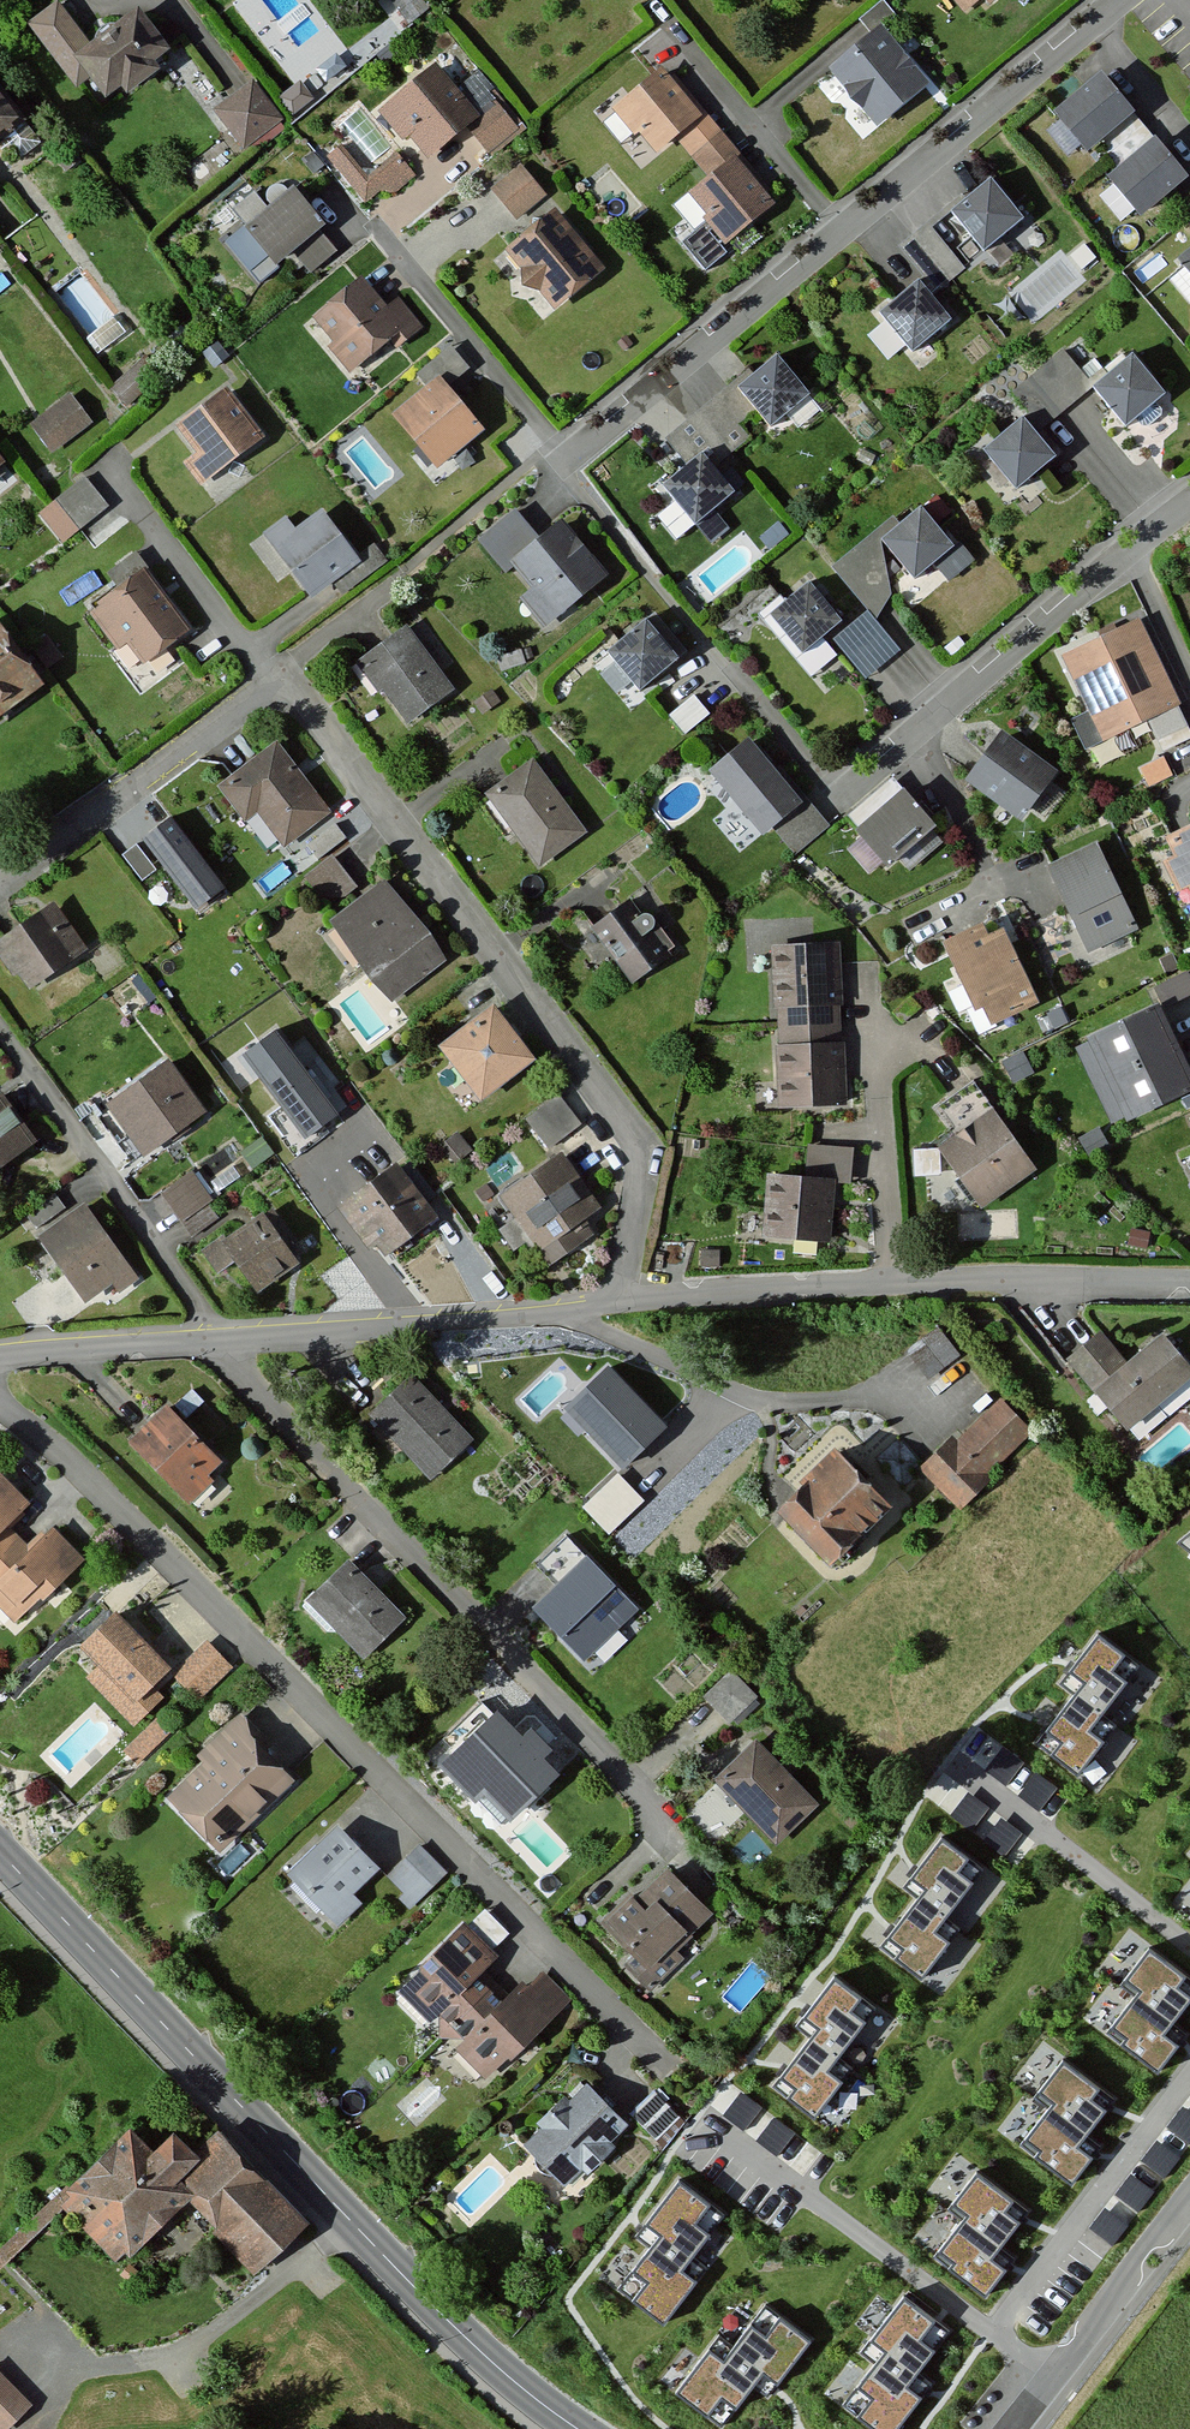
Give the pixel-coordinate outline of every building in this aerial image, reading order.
[(26,19),(78,87),(88,80),(104,102),(168,54),(135,9),(92,42),(60,0),(51,0),(26,19)] [(824,71),(876,132),(930,87),(881,30),(897,17),(883,0),(882,0),(859,19),(871,32),(824,71)] [(967,11),(977,3),(984,10),(995,0),(957,0),(967,11)] [(431,64),(371,113),(415,166),(464,126),(488,155),(518,130),(495,103),(476,118),(431,64)] [(480,68),(465,80),(484,102),(498,90),(480,68)] [(774,207),(664,71),(617,109),(654,154),(671,139),(701,176),(678,195),(722,249),(774,207)] [(1189,181),(1099,71),(1049,112),(1082,153),(1096,142),(1116,167),(1102,179),(1137,223),(1189,181)] [(253,74),(212,103),(243,148),(285,120),(253,74)] [(30,118),(0,75),(0,139),(30,118)] [(366,176),(340,143),(325,155),(370,211),(413,176),(395,153),(366,176)] [(543,196),(517,163),(488,186),(514,218),(543,196)] [(989,180),(950,213),(983,255),(1023,221),(989,180)] [(342,256),(293,197),(237,242),(267,278),(294,256),(314,279),(342,256)] [(599,271),(545,208),(496,250),(550,313),(599,271)] [(1176,260),(1189,277),(1189,248),(1176,260)] [(386,305),(362,275),(314,315),(336,341),(330,346),(352,371),(389,340),(399,352),(428,327),(400,293),(386,305)] [(948,322),(915,283),(875,317),(908,356),(948,322)] [(453,343),(419,372),(430,385),(395,414),(440,468),(488,428),(457,391),(478,373),(453,343)] [(1061,344),(1011,386),(1043,424),(1093,383),(1061,344)] [(772,358),(732,392),(765,431),(805,398),(772,358)] [(1131,359),(1092,392),(1125,430),(1163,397),(1131,359)] [(271,438),(227,379),(171,421),(194,451),(183,459),(204,488),(271,438)] [(96,422),(68,389),(28,423),(56,456),(96,422)] [(1015,420),(978,452),(1014,493),(1051,461),(1015,420)] [(695,456),(658,488),(710,547),(728,530),(711,510),(729,494),(695,456)] [(86,471),(52,499),(55,502),(40,515),(59,538),(73,526),(89,546),(124,517),(86,471)] [(518,505),(474,538),(503,575),(518,564),(536,587),(521,599),(543,628),(610,577),(568,521),(544,539),(518,505)] [(285,513),(260,533),(313,598),(362,559),(322,509),(298,529),(285,513)] [(917,510),(878,545),(912,583),(951,549),(917,510)] [(146,565),(80,612),(110,654),(128,642),(142,662),(190,628),(146,565)] [(807,586),(767,620),(801,659),(840,626),(807,586)] [(649,618),(609,650),(641,689),(681,658),(649,618)] [(1140,620),(1060,657),(1099,743),(1179,706),(1140,620)] [(408,622),(354,661),(377,693),(383,688),(408,723),(456,689),(408,622)] [(0,623),(0,714),(43,683),(0,623)] [(335,811),(275,735),(214,782),(244,821),(258,810),(288,848),(335,811)] [(752,735),(711,769),(765,835),(771,829),(797,858),(828,830),(752,735)] [(1057,773),(997,735),(962,789),(1022,828),(1057,773)] [(534,755),(484,791),(540,869),(590,834),(534,755)] [(857,830),(849,838),(881,878),(933,836),(892,786),(849,820),(857,830)] [(1162,839),(1171,859),(1164,862),(1178,895),(1188,891),(1189,896),(1189,827),(1162,839)] [(221,893),(172,831),(147,850),(197,912),(221,893)] [(1095,845),(1042,870),(1084,957),(1137,931),(1095,845)] [(359,884),(332,851),(300,878),(327,910),(359,884)] [(385,879),(327,923),(391,1007),(449,963),(385,879)] [(637,898),(593,928),(633,986),(677,956),(637,898)] [(0,937),(0,954),(27,993),(89,952),(54,901),(0,937)] [(1000,925),(940,951),(976,1036),(1036,1011),(1000,925)] [(842,942),(770,944),(775,1108),(847,1106),(842,942)] [(1152,990),(1161,1010),(1189,997),(1189,975),(1189,973),(1152,990)] [(494,1003),(436,1046),(478,1102),(536,1059),(494,1003)] [(1075,1050),(1112,1133),(1189,1098),(1189,1086),(1158,1014),(1075,1050)] [(340,1115),(275,1029),(239,1056),(304,1142),(340,1115)] [(171,1062),(106,1103),(140,1157),(205,1116),(171,1062)] [(527,1112),(550,1143),(584,1116),(561,1086),(527,1112)] [(1029,1174),(971,1089),(936,1112),(950,1133),(931,1146),(976,1211),(1029,1174)] [(0,1098),(0,1169),(34,1144),(0,1098)] [(856,1149),(811,1145),(808,1175),(770,1172),(765,1237),(834,1242),(838,1183),(853,1184),(856,1149)] [(563,1157),(505,1200),(553,1266),(595,1235),(586,1222),(602,1210),(563,1157)] [(402,1165),(341,1209),(383,1267),(444,1223),(402,1165)] [(193,1172),(161,1194),(182,1223),(214,1201),(193,1172)] [(63,1206),(52,1192),(22,1214),(33,1228),(63,1206)] [(139,1279),(81,1203),(35,1238),(84,1302),(110,1283),(119,1294),(139,1279)] [(272,1208),(222,1240),(255,1292),(306,1259),(272,1208)] [(1066,1361),(1134,1432),(1189,1385),(1189,1363),(1161,1329),(1130,1358),(1106,1332),(1066,1361)] [(662,1417),(608,1361),(568,1399),(622,1455),(662,1417)] [(415,1375),(370,1417),(432,1482),(477,1440),(415,1375)] [(1002,1399),(926,1477),(963,1513),(1039,1436),(1002,1399)] [(167,1405),(130,1440),(188,1500),(225,1465),(167,1405)] [(896,1510),(838,1457),(783,1517),(841,1570),(896,1510)] [(617,1466),(583,1500),(611,1527),(645,1493),(617,1466)] [(0,1474),(0,1608),(16,1624),(83,1558),(53,1524),(29,1549),(8,1530),(30,1505),(0,1474)] [(618,1533),(633,1550),(670,1515),(655,1498),(618,1533)] [(559,1587),(587,1559),(565,1536),(536,1564),(559,1587)] [(559,1587),(535,1613),(585,1663),(639,1610),(587,1559),(559,1587)] [(351,1561),(307,1603),(364,1663),(408,1621),(351,1561)] [(171,1672),(115,1611),(77,1647),(97,1668),(86,1677),(135,1730),(161,1699),(152,1691),(171,1672)] [(1147,1663),(1098,1624),(1052,1683),(1065,1693),(1031,1736),(1081,1776),(1104,1747),(1090,1736),(1147,1663)] [(207,1640),(171,1672),(199,1702),(235,1670),(207,1640)] [(731,1662),(701,1691),(732,1722),(761,1694),(731,1662)] [(201,1766),(163,1799),(219,1858),(304,1777),(242,1707),(194,1753),(201,1766)] [(498,1716),(458,1757),(516,1817),(560,1775),(498,1716)] [(171,1735),(156,1721),(123,1749),(139,1766),(171,1735)] [(825,1809),(758,1743),(715,1786),(778,1851),(825,1809)] [(1041,1768),(1023,1789),(1040,1804),(1058,1783),(1041,1768)] [(954,1812),(977,1823),(989,1799),(966,1787),(954,1812)] [(336,1824),(288,1871),(337,1930),(362,1903),(355,1896),(382,1869),(336,1824)] [(979,1878),(930,1839),(895,1883),(907,1894),(874,1936),(924,1976),(947,1948),(933,1936),(979,1878)] [(423,1842),(390,1878),(406,1893),(399,1900),(412,1912),(452,1870),(423,1842)] [(712,1920),(666,1870),(603,1924),(630,1953),(622,1964),(652,1992),(703,1948),(693,1940),(712,1920)] [(495,1957),(463,1926),(401,1992),(491,2089),(575,2005),(544,1972),(510,2001),(483,1975),(495,1957)] [(1151,1949),(1129,1978),(1141,1988),(1108,2031),(1158,2071),(1181,2042),(1167,2031),(1189,2001),(1189,1980),(1151,1949)] [(873,2017),(823,1978),(789,2022),(801,2032),(767,2075),(818,2115),(841,2086),(826,2075),(873,2017)] [(1114,2101),(1065,2062),(1042,2091),(1055,2101),(1021,2144),(1072,2184),(1095,2155),(1080,2144),(1114,2101)] [(628,2127),(585,2087),(523,2146),(571,2194),(628,2127)] [(127,2122),(46,2200),(119,2277),(189,2210),(256,2281),(307,2232),(220,2141),(197,2163),(171,2136),(156,2151),(127,2122)] [(1029,2212),(980,2173),(957,2201),(970,2212),(936,2254),(987,2294),(1010,2266),(995,2254),(1029,2212)] [(720,2223),(671,2184),(636,2228),(649,2238),(615,2281),(665,2321),(688,2292),(674,2281),(720,2223)] [(903,2289),(880,2318),(893,2328),(859,2371),(877,2385),(856,2410),(880,2428),(895,2428),(932,2382),(918,2371),(952,2328),(903,2289)] [(777,2384),(810,2341),(766,2306),(724,2365),(707,2353),(676,2396),(721,2426),(762,2373),(777,2384)] [(0,2375),(0,2428),(7,2428),(31,2405),(0,2375)]
